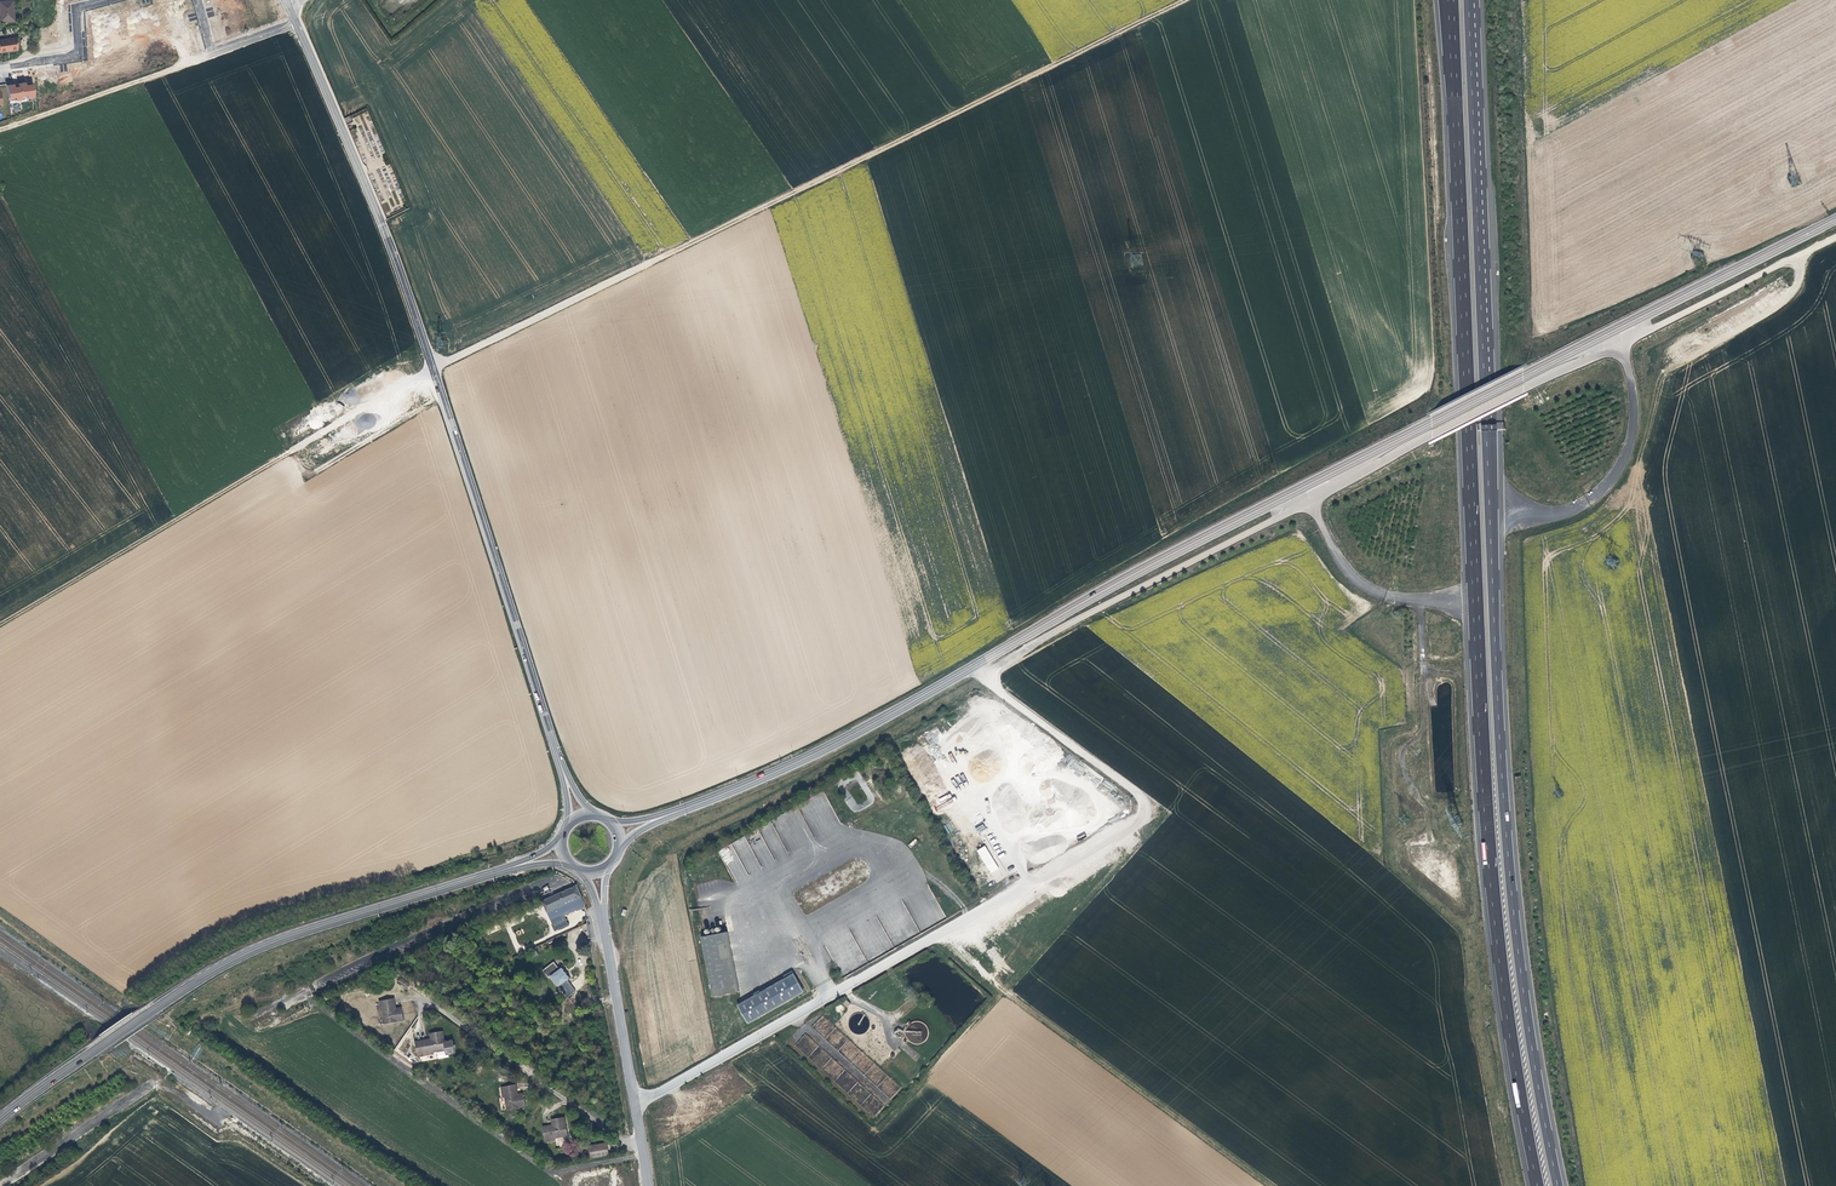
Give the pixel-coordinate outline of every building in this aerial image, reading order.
[(0,2),(0,21),(14,20),(12,1),(0,2)] [(7,52),(18,51),(15,38),(0,40),(0,52),(7,52)] [(14,84),(6,86),(8,100),(15,99),(16,102),(21,101),(21,98),(27,97),(27,100),(35,99),(33,85),(26,86),(25,83),(23,83),(17,84),(18,87),(15,88),(14,84)] [(944,826),(948,833),(953,831),(949,823),(944,826)] [(985,845),(976,850),(991,873),(999,868),(985,845)] [(586,907),(583,896),(577,885),(544,900),(557,929),(569,924),(565,915),(586,907)] [(701,937),(713,997),(739,991),(727,932),(701,937)] [(559,970),(553,963),(542,972),(548,979),(550,977),(560,988),(570,979),(560,968),(559,970)] [(785,978),(738,1005),(748,1023),(804,992),(792,971),(783,976),(785,978)] [(409,985),(399,978),(396,981),(406,989),(409,985)] [(395,995),(380,998),(382,1010),(383,1010),(385,1020),(402,1017),(400,1007),(398,1007),(395,995)] [(853,1014),(853,1015),(852,1015),(851,1017),(849,1018),(849,1020),(848,1022),(848,1023),(848,1025),(849,1028),(850,1030),(851,1031),(852,1033),(854,1034),(856,1034),(857,1035),(859,1035),(860,1035),(862,1034),(864,1034),(865,1033),(866,1033),(867,1032),(867,1031),(868,1030),(869,1028),(870,1026),(870,1024),(870,1022),(869,1021),(869,1020),(869,1019),(868,1018),(867,1017),(867,1016),(866,1015),(865,1014),(864,1014),(863,1014),(862,1013),(861,1013),(860,1013),(859,1013),(858,1013),(856,1013),(855,1014),(854,1014),(853,1014)] [(929,1031),(928,1029),(928,1028),(927,1026),(926,1025),(925,1024),(924,1023),(923,1022),(922,1022),(920,1021),(919,1021),(917,1021),(916,1021),(914,1021),(913,1022),(912,1022),(910,1023),(909,1024),(908,1025),(907,1026),(907,1028),(906,1029),(906,1030),(905,1032),(905,1033),(906,1035),(906,1036),(907,1038),(907,1039),(908,1040),(909,1041),(910,1042),(911,1043),(913,1044),(914,1044),(916,1044),(917,1044),(919,1044),(920,1044),(921,1044),(923,1043),(924,1042),(925,1041),(926,1040),(927,1039),(928,1038),(928,1036),(929,1035),(929,1034),(929,1032),(929,1031)] [(898,1028),(894,1033),(900,1038),(904,1033),(902,1032),(902,1031),(901,1029),(900,1029),(899,1029),(898,1028)] [(445,1038),(443,1029),(429,1032),(430,1037),(415,1040),(417,1056),(434,1053),(434,1051),(437,1051),(446,1049),(446,1053),(449,1057),(456,1051),(453,1037),(445,1038)] [(446,1049),(437,1051),(438,1059),(449,1057),(446,1053),(446,1049)] [(516,1094),(514,1083),(498,1086),(500,1097),(502,1096),(504,1107),(522,1104),(520,1093),(516,1094)] [(566,1115),(551,1118),(552,1123),(543,1125),(545,1141),(556,1139),(555,1137),(569,1135),(566,1115)] [(590,1159),(609,1156),(607,1143),(588,1146),(590,1159)]
